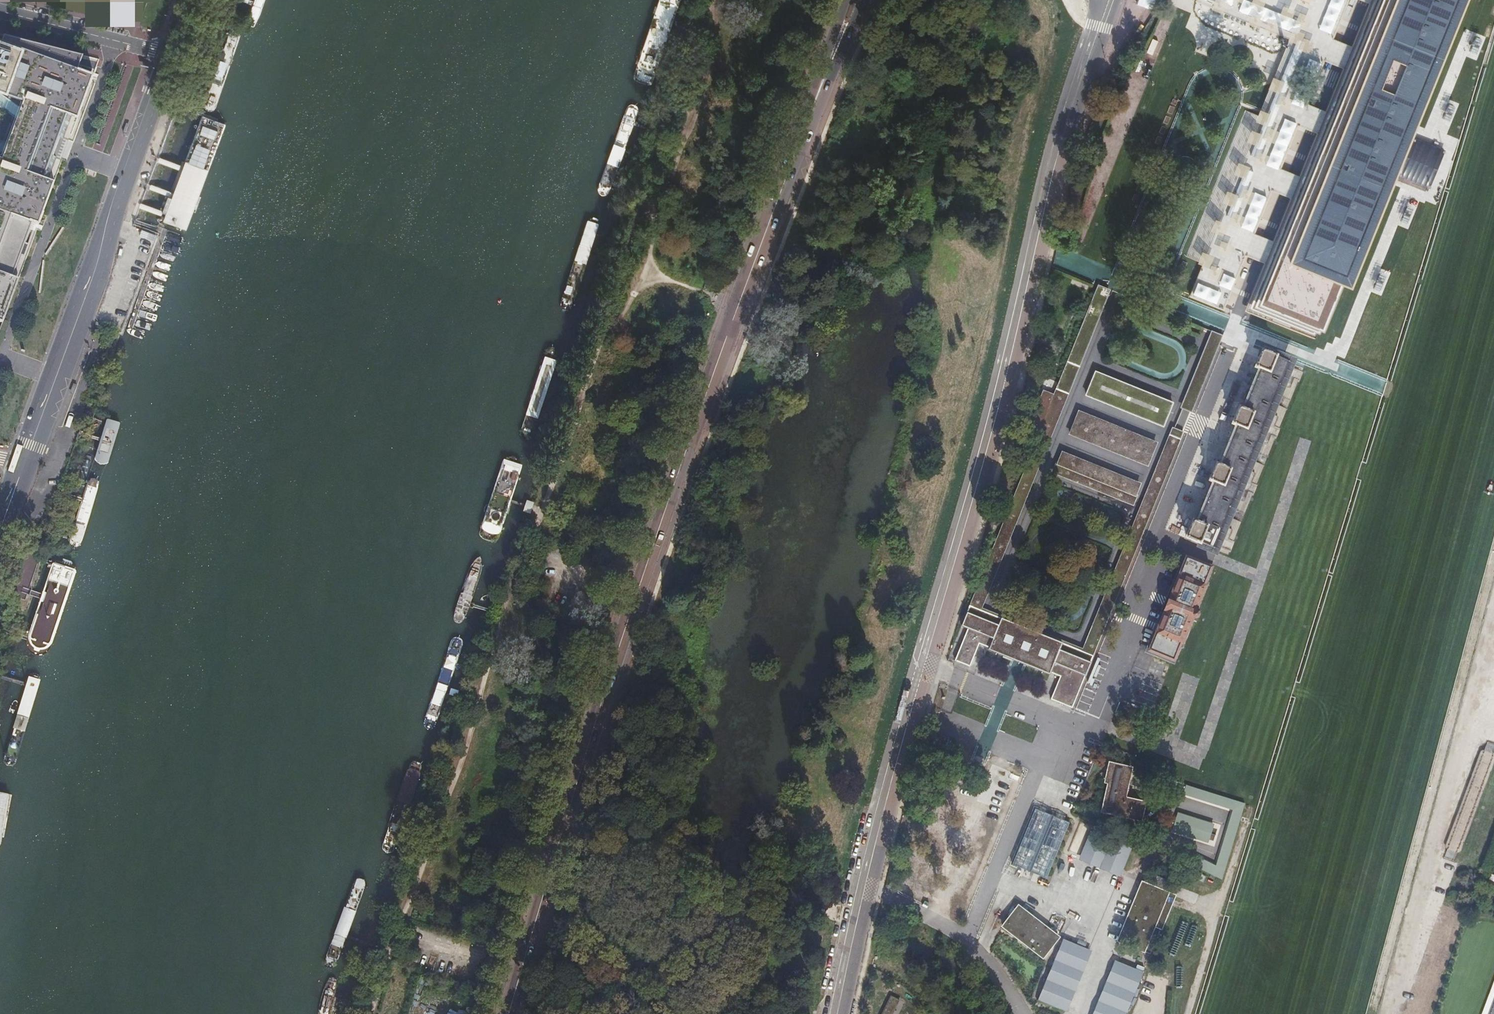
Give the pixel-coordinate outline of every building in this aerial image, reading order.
[(105,6),(126,13),(130,0),(102,0),(105,6)] [(634,75),(634,79),(636,81),(640,83),(648,86),(651,86),(653,84),(677,14),(682,0),(659,0),(634,75)] [(1307,3),(1300,0),(1197,0),(1197,2),(1214,9),(1214,7),(1290,39),(1258,116),(1261,118),(1189,295),(1223,309),(1348,0),(1308,0),(1307,3)] [(1465,0),(1371,0),(1247,304),(1320,334),(1342,277),(1353,281),(1465,0)] [(23,249),(32,222),(39,225),(53,186),(52,186),(53,183),(54,183),(55,182),(48,179),(56,157),(51,155),(53,149),(55,142),(57,136),(63,138),(71,116),(78,118),(78,117),(77,116),(78,114),(79,114),(93,75),(78,69),(83,55),(4,35),(1,41),(0,41),(0,241),(23,249)] [(1250,66),(1258,70),(1262,62),(1254,58),(1250,66)] [(1137,106),(1142,92),(1136,90),(1131,104),(1137,106)] [(603,196),(605,197),(608,196),(611,195),(612,193),(641,113),(641,109),(639,107),(637,106),(635,106),(632,106),(630,107),(629,109),(600,189),(600,191),(601,195),(603,196)] [(589,220),(588,221),(560,304),(560,306),(561,308),(564,310),(567,311),(570,310),(571,309),(573,306),(590,255),(600,225),(599,223),(598,221),(594,220),(591,219),(589,220)] [(0,241),(0,321),(3,322),(4,320),(3,320),(3,317),(5,318),(19,279),(13,276),(23,249),(0,241)] [(1051,699),(1072,708),(1180,439),(1171,435),(1083,652),(978,610),(1109,284),(1097,279),(1053,395),(1044,391),(1024,439),(1034,443),(961,626),(968,629),(955,660),(969,666),(979,643),(990,647),(989,649),(1050,674),(1051,672),(1060,676),(1051,699)] [(1180,406),(1191,411),(1222,335),(1211,330),(1180,406)] [(525,440),(527,439),(529,438),(531,437),(533,434),(539,414),(558,354),(558,351),(556,350),(555,349),(553,348),(550,348),(549,348),(547,349),(546,351),(520,431),(519,433),(520,436),(522,438),(523,439),(525,440)] [(1186,538),(1218,550),(1294,363),(1262,350),(1255,366),(1249,365),(1255,351),(1249,349),(1235,387),(1240,389),(1237,398),(1243,401),(1256,367),(1261,369),(1245,410),(1238,407),(1232,423),(1236,425),(1219,466),(1215,465),(1209,480),(1216,483),(1200,524),(1193,521),(1186,538)] [(1087,396),(1164,427),(1174,403),(1096,372),(1087,396)] [(1069,432),(1148,464),(1155,444),(1077,413),(1069,432)] [(1053,471),(1132,503),(1139,485),(1061,454),(1053,471)] [(507,457),(503,459),(480,531),(479,535),(482,538),(489,541),(493,541),(497,541),(498,539),(521,464),(520,461),(515,457),(510,457),(507,457)] [(453,622),(455,623),(457,624),(460,623),(462,622),(463,619),(469,606),(469,604),(481,570),(482,564),(481,559),(480,557),(477,559),(473,562),(471,566),(469,570),(459,597),(454,612),(453,617),(453,619),(453,622)] [(1150,652),(1174,661),(1180,644),(1182,645),(1212,569),(1187,558),(1150,652)] [(428,729),(430,730),(433,729),(435,727),(436,726),(436,725),(446,695),(463,644),(463,641),(461,639),(458,638),(455,637),(453,638),(451,639),(450,642),(424,721),(424,723),(425,726),(426,728),(428,729)] [(1117,662),(1126,665),(1133,648),(1124,644),(1117,662)] [(1443,856),(1451,859),(1493,745),(1485,742),(1443,856)] [(388,853),(389,853),(391,852),(393,850),(409,804),(421,768),(421,765),(419,763),(417,762),(414,761),(412,763),(410,765),(383,845),(382,849),(384,851),(386,852),(388,853)] [(1102,810),(1140,819),(1144,802),(1124,797),(1131,767),(1109,762),(1105,781),(1108,782),(1102,810)] [(1224,878),(1244,802),(1184,786),(1171,833),(1221,846),(1216,863),(1194,857),(1191,869),(1224,878)] [(1046,879),(1069,822),(1035,808),(1012,865),(1046,879)] [(1080,857),(1121,874),(1131,848),(1091,832),(1080,857)] [(1150,874),(1146,884),(1171,895),(1175,885),(1150,874)] [(326,967),(328,968),(330,969),(333,969),(334,968),(336,967),(347,937),(366,884),(366,883),(366,881),(365,879),(361,878),(358,878),(356,879),(354,882),(325,961),(324,964),(325,966),(326,967)] [(1146,884),(1142,883),(1118,941),(1150,954),(1174,896),(1171,895),(1146,884)] [(1003,926),(1043,957),(1058,937),(1018,906),(1003,926)] [(1088,950),(1063,940),(1038,1000),(1063,1010),(1088,950)] [(1117,962),(1096,1013),(1126,1013),(1143,973),(1117,962)] [(871,994),(884,999),(889,987),(876,982),(871,994)] [(899,999),(889,995),(881,1013),(893,1013),(899,999)]
